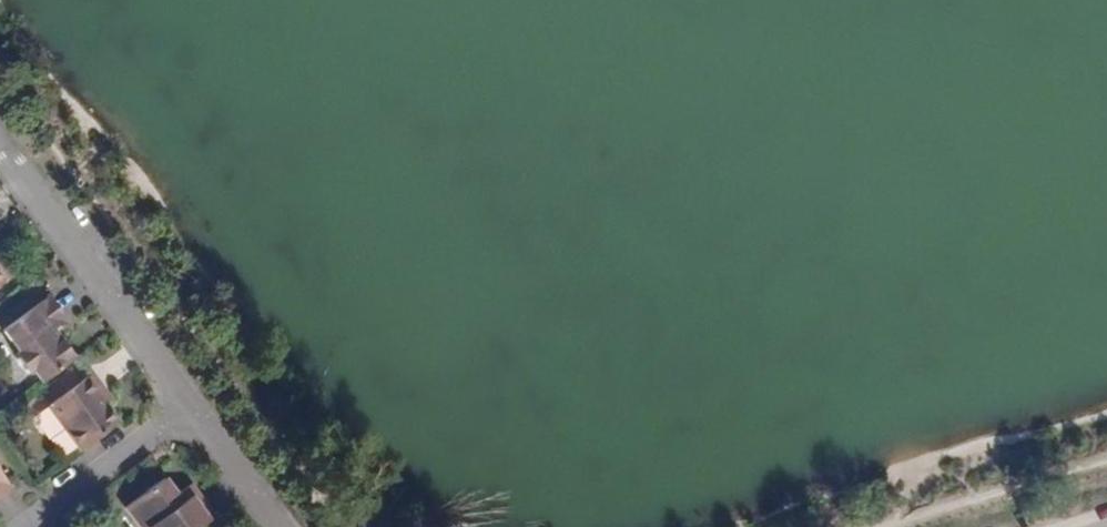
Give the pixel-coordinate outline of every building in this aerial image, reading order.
[(51,329),(65,319),(47,294),(0,328),(0,329),(16,351),(15,360),(21,369),(30,371),(39,384),(73,359),(58,338),(52,343),(45,333),(51,329)] [(58,338),(51,329),(45,333),(52,343),(58,338)] [(104,402),(106,401),(97,389),(103,385),(92,371),(48,403),(81,451),(119,423),(104,402)] [(111,397),(103,385),(97,389),(106,401),(111,397)] [(11,484),(0,470),(0,493),(11,484)] [(143,526),(196,526),(214,513),(195,488),(183,498),(176,489),(165,474),(126,504),(143,526)] [(183,498),(195,488),(189,479),(176,489),(183,498)]
